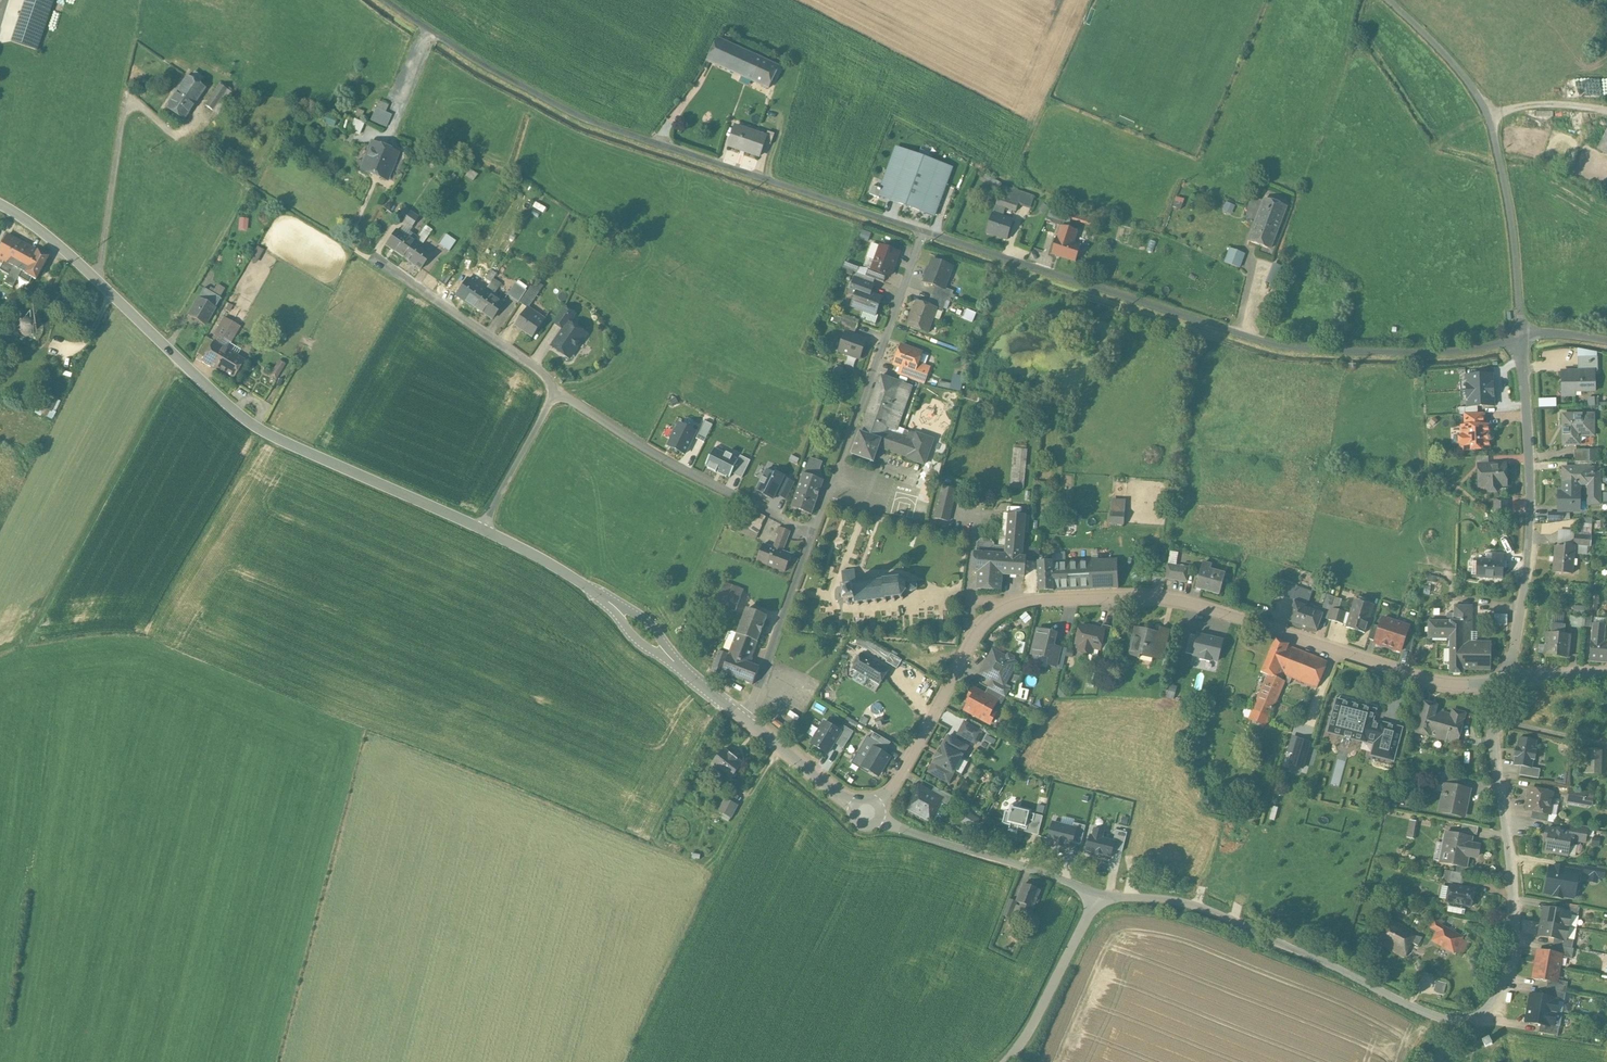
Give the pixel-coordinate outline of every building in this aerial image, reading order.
[(12,41),(38,50),(54,0),(25,0),(12,41)] [(751,54),(718,39),(708,61),(740,76),(751,54)] [(779,67),(751,54),(740,76),(769,89),(779,67)] [(204,78),(195,72),(190,78),(200,85),(204,78)] [(190,78),(187,76),(179,88),(197,101),(206,89),(200,85),(190,78)] [(219,85),(205,106),(218,114),(232,94),(219,85)] [(197,101),(179,88),(165,108),(184,121),(197,101)] [(389,104),(379,100),(376,108),(385,112),(389,104)] [(385,112),(376,108),(370,121),(386,127),(392,115),(385,112)] [(334,126),(337,115),(326,112),(323,122),(334,126)] [(370,128),(362,125),(362,126),(355,123),(352,132),(353,132),(355,133),(359,133),(371,137),(374,129),(370,128)] [(766,136),(735,126),(728,146),(759,157),(764,143),(766,137),(766,136)] [(775,133),(768,131),(766,136),(766,137),(764,143),(771,145),(775,133)] [(1598,149),(1606,154),(1606,132),(1598,149)] [(385,148),(365,141),(360,154),(367,157),(362,170),(375,175),(385,148)] [(398,154),(385,148),(375,175),(387,181),(393,166),(395,167),(397,161),(395,161),(398,154)] [(952,169),(897,149),(891,164),(946,185),(952,169)] [(946,185),(891,164),(882,189),(880,196),(934,216),(946,185)] [(477,175),(470,170),(466,176),(473,181),(477,175)] [(882,189),(873,186),(870,194),(879,198),(880,196),(882,189)] [(1035,197),(1009,190),(1006,201),(1017,205),(1032,209),(1035,197)] [(1012,221),(1002,218),(1005,209),(1015,211),(1017,205),(1006,201),(998,199),(987,235),(1006,241),(1012,221)] [(1265,199),(1249,242),(1270,250),(1286,207),(1265,199)] [(547,208),(536,202),(533,208),(543,214),(547,208)] [(1059,209),(1052,207),(1046,219),(1055,221),(1059,209)] [(418,218),(404,208),(397,219),(411,228),(418,218)] [(1066,212),(1059,209),(1055,221),(1062,224),(1066,212)] [(534,210),(530,216),(535,219),(539,213),(534,210)] [(1066,212),(1062,224),(1060,228),(1067,231),(1073,214),(1066,212)] [(238,229),(248,229),(248,217),(239,217),(238,229)] [(1067,231),(1060,228),(1057,238),(1064,241),(1067,231)] [(415,240),(401,230),(399,233),(396,230),(385,246),(403,258),(415,240)] [(421,232),(415,240),(403,258),(420,270),(431,255),(430,254),(430,255),(421,248),(423,245),(422,245),(428,237),(421,232)] [(18,278),(28,284),(31,278),(35,280),(48,257),(37,251),(8,235),(0,249),(0,270),(9,275),(4,283),(13,288),(18,278)] [(456,242),(446,235),(439,245),(449,252),(456,242)] [(1057,238),(1052,254),(1075,262),(1076,260),(1077,260),(1077,259),(1076,259),(1080,246),(1064,241),(1057,238)] [(257,262),(263,249),(257,246),(250,258),(257,262)] [(898,253),(881,247),(872,270),(886,275),(889,276),(898,253)] [(1244,254),(1230,249),(1225,263),(1239,268),(1244,254)] [(952,267),(932,260),(925,281),(935,286),(944,289),(944,288),(952,267)] [(1285,269),(1274,264),(1267,282),(1278,287),(1285,269)] [(886,275),(872,270),(868,268),(865,276),(875,279),(883,282),(886,275)] [(490,270),(484,280),(490,283),(493,279),(496,274),(490,270)] [(452,276),(446,272),(439,282),(444,286),(452,276)] [(865,276),(857,273),(855,279),(872,285),(875,279),(865,276)] [(490,283),(486,290),(493,295),(501,285),(493,279),(490,283)] [(872,285),(855,279),(852,287),(870,294),(873,286),(872,285)] [(484,280),(480,286),(478,284),(476,287),(467,280),(457,295),(474,307),(486,290),(490,283),(484,280)] [(527,291),(516,283),(508,295),(519,303),(527,291)] [(944,289),(935,286),(932,295),(947,301),(950,302),(954,291),(944,288),(944,289)] [(531,287),(520,303),(528,308),(529,308),(539,293),(531,287)] [(870,294),(852,287),(850,292),(856,294),(852,306),(864,310),(860,319),(875,325),(878,315),(875,314),(881,298),(870,294)] [(221,299),(204,289),(188,316),(205,326),(221,299)] [(493,295),(486,290),(474,307),(491,320),(502,304),(492,297),(494,295),(493,295)] [(932,295),(928,305),(936,308),(936,310),(942,312),(947,301),(932,295)] [(928,305),(917,301),(908,326),(927,333),(936,310),(936,308),(928,305)] [(575,314),(565,307),(554,323),(564,330),(569,322),(570,323),(575,314)] [(529,308),(528,308),(516,326),(533,337),(538,329),(539,329),(545,320),(529,308)] [(966,309),(964,318),(973,321),(976,311),(966,309)] [(42,335),(43,329),(42,322),(38,317),(33,313),(26,312),(20,313),(14,317),(11,323),(10,329),(11,335),(15,341),(20,344),(26,345),(33,344),(38,340),(42,335)] [(858,324),(842,318),(839,326),(855,332),(858,324)] [(225,319),(216,334),(218,335),(230,342),(239,327),(225,319)] [(570,323),(569,322),(564,330),(552,347),(569,359),(586,334),(570,323)] [(866,340),(846,333),(839,351),(859,359),(866,340)] [(230,342),(218,335),(214,342),(213,342),(203,359),(201,362),(232,380),(244,360),(226,349),(230,342)] [(206,337),(196,354),(203,359),(213,342),(206,337)] [(922,353),(901,345),(894,364),(900,366),(909,369),(915,371),(916,369),(918,363),(922,353)] [(1590,364),(1578,365),(1578,371),(1574,372),(1574,373),(1562,373),(1562,372),(1562,396),(1575,396),(1575,392),(1595,391),(1595,372),(1597,371),(1597,357),(1589,357),(1590,364)] [(285,364),(279,360),(270,375),(275,378),(285,364)] [(930,367),(918,363),(916,369),(928,374),(930,367)] [(909,369),(900,366),(897,374),(906,377),(909,369)] [(928,374),(916,369),(915,371),(909,369),(906,377),(924,384),(928,374)] [(949,387),(959,391),(965,377),(954,373),(949,387)] [(1492,375),(1466,376),(1467,392),(1493,391),(1492,375)] [(881,376),(860,433),(852,455),(873,462),(881,440),(884,442),(887,433),(889,427),(896,430),(912,387),(881,376)] [(1493,391),(1467,392),(1468,407),(1494,406),(1493,391)] [(57,399),(50,395),(43,408),(51,412),(57,399)] [(676,398),(670,401),(673,407),(679,404),(676,398)] [(1484,413),(1464,414),(1465,426),(1485,426),(1484,413)] [(1593,436),(1593,414),(1563,415),(1563,445),(1579,445),(1579,436),(1593,436)] [(698,431),(679,422),(667,446),(686,455),(698,431)] [(713,425),(705,422),(697,439),(704,442),(713,425)] [(1465,426),(1462,427),(1462,435),(1459,437),(1459,444),(1463,446),(1463,451),(1472,450),(1473,451),(1478,451),(1478,450),(1489,449),(1489,441),(1490,441),(1491,441),(1492,440),(1493,439),(1493,437),(1493,436),(1492,435),(1491,434),(1490,434),(1488,434),(1488,425),(1485,426),(1465,426)] [(910,432),(904,430),(901,438),(907,440),(910,432)] [(933,440),(910,432),(907,440),(901,438),(887,433),(884,442),(883,442),(892,445),(890,451),(908,457),(908,459),(924,464),(933,440)] [(714,448),(705,465),(730,477),(732,473),(742,478),(751,461),(740,456),(738,460),(714,448)] [(1026,450),(1015,449),(1012,479),(1023,480),(1026,450)] [(1589,450),(1575,450),(1575,462),(1589,462),(1589,450)] [(1488,456),(1476,456),(1477,466),(1478,466),(1489,466),(1488,456)] [(822,462),(810,458),(804,474),(823,480),(820,470),(822,462)] [(1489,466),(1478,466),(1479,486),(1486,486),(1486,489),(1490,492),(1496,492),(1499,488),(1499,485),(1506,485),(1505,465),(1489,466)] [(1577,468),(1563,468),(1563,483),(1563,506),(1563,507),(1580,507),(1579,485),(1588,486),(1592,485),(1592,473),(1592,468),(1577,468)] [(795,482),(767,469),(756,491),(774,500),(776,495),(787,500),(795,482)] [(804,474),(803,473),(791,507),(812,515),(824,481),(823,480),(804,474)] [(1592,473),(1592,485),(1588,486),(1588,505),(1600,504),(1600,473),(1592,473)] [(956,490),(943,487),(935,519),(948,522),(956,490)] [(1507,501),(1494,501),(1495,523),(1508,523),(1507,501)] [(1125,505),(1111,504),(1110,524),(1124,525),(1125,505)] [(1563,513),(1549,512),(1549,520),(1563,520),(1563,513)] [(1030,516),(1004,514),(1003,531),(1008,531),(1024,532),(1023,532),(1028,533),(1030,516)] [(1592,525),(1581,524),(1580,534),(1591,536),(1592,525)] [(790,531),(779,527),(776,534),(779,535),(787,539),(790,531)] [(758,535),(743,528),(740,534),(756,540),(758,535)] [(1008,531),(1007,547),(1004,547),(1003,556),(1002,575),(1024,577),(1026,557),(1021,557),(1023,532),(1024,532),(1008,531)] [(1580,534),(1575,534),(1574,543),(1591,544),(1591,536),(1580,534)] [(787,539),(779,535),(773,548),(781,551),(784,546),(785,546),(787,539)] [(991,540),(981,540),(977,543),(976,553),(1003,556),(1004,547),(995,546),(995,544),(991,540)] [(773,548),(763,544),(757,561),(785,572),(792,555),(791,555),(781,551),(773,548)] [(1564,548),(1556,547),(1554,572),(1572,574),(1574,546),(1565,545),(1564,548)] [(1040,549),(1028,548),(1027,563),(1037,564),(1036,562),(1039,562),(1040,549)] [(976,553),(975,553),(974,572),(979,573),(978,589),(1000,591),(1002,575),(1003,556),(976,553)] [(1492,560),(1476,559),(1476,577),(1502,579),(1502,561),(1492,560)] [(1116,560),(1086,561),(1087,590),(1117,589),(1116,560)] [(1039,562),(1036,562),(1037,564),(1038,592),(1053,591),(1087,590),(1086,561),(1052,563),(1052,562),(1039,562)] [(1211,566),(1203,563),(1196,589),(1219,595),(1225,575),(1210,571),(1211,566)] [(1189,569),(1168,565),(1166,578),(1187,582),(1189,569)] [(890,579),(884,580),(884,577),(882,577),(882,580),(875,581),(875,578),(872,578),(873,581),(866,582),(866,579),(864,579),(864,582),(858,583),(857,580),(856,580),(855,570),(842,572),(844,588),(842,589),(844,601),(847,601),(846,602),(846,604),(848,605),(851,605),(852,605),(853,604),(858,603),(858,606),(860,606),(860,603),(866,602),(867,605),(869,605),(869,602),(875,601),(876,604),(878,604),(877,601),(884,600),(885,603),(887,603),(887,599),(893,599),(893,602),(896,602),(895,598),(900,598),(902,601),(904,600),(902,597),(906,592),(909,593),(909,592),(911,592),(912,593),(912,592),(916,590),(917,589),(917,588),(916,583),(916,582),(915,582),(911,581),(910,580),(909,581),(908,582),(907,581),(904,582),(900,579),(901,575),(899,575),(898,578),(893,579),(892,575),(890,576),(890,579)] [(1298,587),(1284,582),(1280,596),(1293,600),(1297,588),(1298,587)] [(744,590),(725,583),(716,604),(736,611),(744,590)] [(1312,593),(1297,588),(1293,600),(1296,601),(1288,623),(1301,628),(1304,618),(1306,619),(1310,609),(1307,608),(1308,607),(1312,593)] [(1329,620),(1332,611),(1332,609),(1335,598),(1327,596),(1323,612),(1321,617),(1329,620)] [(1342,600),(1335,598),(1332,609),(1339,611),(1342,600)] [(1373,605),(1355,600),(1352,609),(1371,615),(1373,605)] [(1472,606),(1454,606),(1454,621),(1472,621),(1472,606)] [(1584,607),(1576,606),(1575,615),(1583,616),(1584,607)] [(1308,607),(1307,608),(1310,609),(1306,619),(1304,618),(1301,628),(1316,633),(1321,617),(1323,612),(1308,607)] [(767,617),(747,609),(737,634),(758,642),(767,617)] [(1339,611),(1332,609),(1332,611),(1329,620),(1342,624),(1342,625),(1347,626),(1350,614),(1346,613),(1339,611)] [(1371,615),(1352,609),(1350,614),(1347,626),(1346,628),(1365,633),(1371,615)] [(1495,613),(1494,624),(1507,624),(1508,614),(1495,613)] [(1585,618),(1570,616),(1569,627),(1584,629),(1585,627),(1584,627),(1585,618)] [(1375,641),(1375,643),(1388,647),(1396,622),(1383,618),(1380,627),(1375,641)] [(1454,621),(1450,621),(1450,622),(1429,621),(1428,639),(1450,639),(1450,673),(1464,673),(1464,669),(1490,670),(1491,643),(1472,643),(1472,621),(1454,621)] [(1409,627),(1396,622),(1388,647),(1400,651),(1409,627)] [(1604,625),(1593,624),(1590,661),(1605,662),(1606,641),(1603,641),(1604,625)] [(1112,627),(1102,625),(1101,631),(1104,632),(1101,644),(1108,645),(1112,627)] [(1374,625),(1369,639),(1375,641),(1380,627),(1374,625)] [(1565,626),(1551,625),(1551,634),(1547,634),(1546,645),(1539,645),(1538,654),(1545,654),(1545,656),(1567,658),(1569,636),(1564,635),(1565,626)] [(1101,631),(1080,626),(1076,644),(1080,645),(1082,647),(1081,652),(1091,654),(1092,648),(1100,650),(1101,644),(1104,632),(1101,631)] [(1148,631),(1135,628),(1129,655),(1140,658),(1141,654),(1154,657),(1158,641),(1159,637),(1158,637),(1147,634),(1148,631)] [(1169,631),(1160,628),(1158,637),(1159,637),(1158,641),(1166,643),(1169,631)] [(1056,634),(1038,630),(1032,655),(1049,659),(1050,659),(1053,647),(1056,634)] [(1197,636),(1190,634),(1185,653),(1192,655),(1191,656),(1199,658),(1198,660),(1210,663),(1211,661),(1218,662),(1223,639),(1198,633),(1197,636)] [(758,642),(737,634),(734,643),(731,651),(729,655),(749,663),(758,642)] [(1414,637),(1408,635),(1403,650),(1411,652),(1414,637)] [(1276,639),(1261,672),(1268,675),(1252,711),(1269,718),(1285,682),(1282,681),(1284,675),(1295,649),(1288,646),(1289,645),(1276,639)] [(734,643),(728,641),(725,649),(731,651),(734,643)] [(1166,643),(1158,641),(1154,657),(1163,659),(1166,643)] [(877,644),(872,649),(877,655),(883,651),(877,644)] [(1060,648),(1053,647),(1050,659),(1049,659),(1048,666),(1056,667),(1060,648)] [(715,649),(707,672),(711,673),(719,651),(715,649)] [(1328,662),(1295,649),(1284,675),(1317,688),(1328,662)] [(749,663),(729,655),(719,651),(711,673),(710,675),(720,679),(720,680),(722,681),(725,674),(753,685),(759,667),(749,663)] [(1006,658),(993,651),(980,674),(992,680),(1003,686),(1005,684),(1016,663),(1013,662),(1013,658),(1009,656),(1006,658)] [(889,670),(862,654),(853,669),(880,685),(889,670)] [(902,661),(891,654),(886,662),(897,669),(902,661)] [(1003,686),(992,680),(988,688),(1005,697),(1011,688),(1005,684),(1003,686)] [(1005,697),(988,688),(985,695),(997,701),(997,702),(1002,705),(1005,697)] [(985,695),(974,689),(968,700),(970,701),(965,711),(990,724),(995,714),(991,712),(997,702),(997,701),(985,695)] [(1028,691),(1020,689),(1018,698),(1026,700),(1028,691)] [(1375,711),(1337,701),(1329,732),(1367,742),(1367,740),(1375,742),(1372,755),(1393,760),(1401,729),(1380,724),(1380,726),(1371,724),(1375,711)] [(1452,715),(1436,711),(1437,706),(1424,703),(1416,733),(1457,744),(1465,714),(1453,710),(1452,715)] [(976,729),(965,723),(958,734),(970,741),(976,729)] [(828,725),(814,749),(826,756),(834,744),(843,749),(853,732),(844,727),(840,733),(828,725)] [(879,778),(892,757),(887,755),(887,750),(891,743),(874,733),(871,738),(867,736),(851,763),(859,768),(860,766),(879,778)] [(993,749),(997,738),(985,734),(982,745),(993,749)] [(968,747),(948,736),(942,747),(944,748),(942,751),(940,750),(936,758),(938,759),(936,762),(934,762),(929,773),(948,783),(954,773),(953,772),(961,757),(962,758),(968,747)] [(1536,741),(1519,738),(1517,748),(1516,748),(1514,757),(1516,757),(1514,765),(1521,767),(1531,768),(1533,760),(1535,760),(1536,752),(1534,751),(1536,741)] [(730,780),(743,764),(724,749),(708,770),(718,778),(721,773),(730,780)] [(1602,752),(1578,750),(1577,776),(1601,777),(1602,752)] [(1540,769),(1531,768),(1521,767),(1520,775),(1539,778),(1540,769)] [(1566,771),(1559,769),(1557,777),(1563,779),(1566,771)] [(1458,776),(1443,773),(1440,784),(1448,786),(1448,785),(1456,787),(1458,776)] [(1456,787),(1448,785),(1448,786),(1446,795),(1444,794),(1444,795),(1438,793),(1438,795),(1443,796),(1440,810),(1465,816),(1467,807),(1464,806),(1468,789),(1456,787)] [(931,793),(920,787),(907,809),(929,821),(930,820),(933,819),(937,811),(937,808),(940,801),(942,799),(931,793)] [(952,797),(934,787),(931,793),(942,799),(940,801),(948,805),(952,797)] [(1549,793),(1531,789),(1527,810),(1532,811),(1549,814),(1550,814),(1552,804),(1550,804),(1552,796),(1551,794),(1550,793),(1549,793)] [(1585,791),(1570,789),(1568,802),(1591,806),(1592,799),(1584,798),(1585,791)] [(737,806),(726,800),(720,811),(731,817),(737,806)] [(1031,810),(1010,805),(1009,811),(1005,811),(1002,824),(1009,826),(1008,830),(1018,832),(1019,828),(1027,830),(1031,810)] [(1549,814),(1532,811),(1531,819),(1548,822),(1549,814)] [(978,820),(967,814),(963,822),(974,828),(978,820)] [(1418,822),(1410,821),(1407,838),(1414,839),(1418,822)] [(1061,825),(1053,823),(1048,842),(1056,844),(1056,845),(1057,845),(1058,844),(1062,845),(1061,846),(1063,847),(1063,845),(1071,847),(1076,829),(1068,827),(1069,826),(1061,824),(1061,825)] [(1479,827),(1462,824),(1461,832),(1477,835),(1479,827)] [(1588,830),(1571,826),(1570,833),(1574,834),(1573,841),(1585,843),(1587,836),(1588,830)] [(1570,833),(1547,829),(1545,840),(1548,841),(1546,852),(1567,856),(1569,845),(1572,846),(1573,841),(1574,834),(1570,833)] [(1470,838),(1446,833),(1440,863),(1458,866),(1466,867),(1468,856),(1476,857),(1478,856),(1480,848),(1478,846),(1469,844),(1470,838)] [(1119,841),(1095,835),(1090,852),(1115,858),(1119,841)] [(1473,869),(1458,866),(1456,872),(1464,874),(1472,875),(1473,869)] [(1605,870),(1586,866),(1584,875),(1603,878),(1605,870)] [(1578,872),(1550,867),(1545,893),(1554,895),(1553,897),(1562,898),(1563,897),(1574,899),(1577,883),(1580,883),(1581,875),(1578,875),(1578,872)] [(1456,872),(1451,872),(1449,882),(1462,885),(1464,874),(1456,872)] [(1040,891),(1024,884),(1017,902),(1022,904),(1033,908),(1040,891)] [(1475,891),(1449,886),(1446,902),(1449,902),(1447,912),(1464,915),(1466,905),(1472,907),(1475,891)] [(1033,908),(1022,904),(1018,914),(1029,918),(1033,908)] [(1580,908),(1560,904),(1559,911),(1572,913),(1572,915),(1578,917),(1580,908)] [(1559,911),(1544,908),(1542,922),(1570,927),(1572,915),(1572,913),(1559,911)] [(1416,934),(1389,921),(1377,943),(1405,957),(1412,943),(1416,934)] [(1570,927),(1542,922),(1539,936),(1554,939),(1567,941),(1567,939),(1570,927)] [(1442,927),(1435,923),(1432,928),(1439,932),(1442,927)] [(1461,938),(1442,927),(1439,932),(1434,941),(1453,952),(1461,938)] [(1422,938),(1416,934),(1412,943),(1417,946),(1422,938)] [(1574,940),(1567,939),(1567,941),(1554,939),(1553,945),(1554,945),(1572,949),(1574,940)] [(1572,949),(1554,945),(1553,953),(1562,955),(1561,957),(1572,959),(1574,949),(1572,949)] [(1553,953),(1538,950),(1535,964),(1559,969),(1561,957),(1562,955),(1553,953)] [(1559,969),(1535,964),(1533,978),(1548,981),(1557,983),(1557,981),(1559,969)] [(1447,984),(1437,980),(1433,992),(1443,995),(1447,984)] [(1568,982),(1557,981),(1557,983),(1548,981),(1546,989),(1547,989),(1566,993),(1568,982)] [(1566,993),(1547,989),(1545,997),(1554,999),(1554,1000),(1558,1001),(1558,1002),(1564,1003),(1566,993)] [(1545,997),(1531,994),(1528,1008),(1556,1013),(1558,1002),(1558,1001),(1554,1000),(1554,999),(1545,997)] [(1556,1013),(1528,1008),(1526,1022),(1540,1025),(1549,1027),(1550,1025),(1553,1026),(1554,1025),(1556,1013)] [(1553,1026),(1550,1025),(1549,1027),(1540,1025),(1539,1033),(1558,1036),(1559,1026),(1554,1025),(1553,1026)] [(1489,1037),(1482,1040),(1486,1047),(1493,1044),(1489,1037)]
